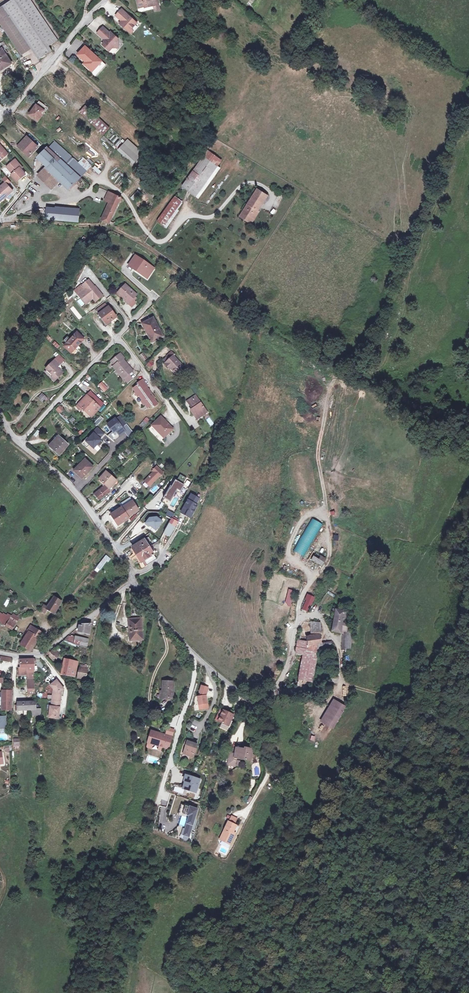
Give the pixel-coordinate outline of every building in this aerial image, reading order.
[(35,0),(14,0),(7,4),(35,47),(39,53),(53,45),(61,39),(35,0)] [(64,38),(49,14),(40,0),(35,0),(61,39),(64,38)] [(157,0),(139,0),(136,0),(138,9),(152,6),(153,7),(158,6),(157,0)] [(35,47),(7,4),(3,7),(11,20),(9,21),(28,52),(35,47)] [(0,9),(0,15),(6,24),(25,54),(28,52),(9,21),(11,20),(3,7),(0,9)] [(121,21),(119,23),(130,34),(139,24),(123,8),(115,16),(121,21)] [(105,26),(99,33),(107,39),(108,40),(106,42),(105,44),(112,50),(115,47),(116,45),(120,45),(120,38),(113,31),(112,32),(105,26)] [(5,48),(10,45),(7,41),(2,44),(5,49),(5,48)] [(55,49),(53,45),(39,53),(42,57),(55,49)] [(107,65),(87,46),(80,54),(88,61),(87,63),(95,71),(99,66),(103,70),(107,65)] [(0,52),(0,66),(2,69),(9,65),(10,66),(15,62),(5,48),(5,49),(0,52)] [(51,106),(43,100),(32,114),(40,120),(44,115),(45,116),(47,113),(46,112),(51,106)] [(96,112),(90,106),(88,108),(84,112),(107,133),(111,129),(113,128),(96,112)] [(41,146),(30,136),(21,145),(32,155),(41,146)] [(58,141),(51,147),(84,177),(90,171),(58,141)] [(144,155),(130,142),(127,145),(123,149),(138,162),(141,158),(144,155)] [(11,154),(3,144),(0,146),(0,163),(11,154)] [(84,177),(51,147),(42,158),(50,165),(42,174),(56,188),(64,179),(74,188),(84,177)] [(217,162),(204,152),(201,156),(214,166),(217,162)] [(201,156),(179,186),(193,196),(214,166),(201,156)] [(19,159),(10,167),(16,173),(14,175),(20,181),(29,174),(23,167),(25,166),(19,159)] [(91,168),(99,174),(102,171),(94,165),(91,168)] [(0,189),(0,198),(3,202),(16,191),(9,182),(0,189)] [(134,202),(142,195),(138,190),(130,197),(134,202)] [(240,214),(249,220),(264,196),(254,190),(245,204),(246,205),(240,214)] [(114,208),(119,196),(107,191),(104,197),(110,199),(102,219),(108,222),(109,220),(110,217),(114,208)] [(172,198),(155,221),(162,226),(179,202),(172,198)] [(247,223),(249,220),(240,214),(246,205),(245,204),(237,217),(247,223)] [(82,210),(51,208),(50,218),(81,220),(82,210)] [(143,274),(147,277),(150,273),(153,275),(157,269),(138,257),(132,267),(136,270),(137,269),(144,273),(143,274)] [(94,299),(100,294),(94,286),(92,287),(91,286),(92,285),(86,278),(79,284),(82,287),(75,292),(83,302),(91,295),(94,299)] [(138,295),(127,285),(120,293),(125,298),(126,296),(128,299),(127,300),(130,304),(131,303),(134,300),(138,295)] [(106,302),(97,310),(100,314),(109,306),(106,302)] [(109,306),(100,314),(109,325),(118,317),(109,306)] [(98,316),(108,328),(110,326),(109,325),(100,314),(98,316)] [(156,317),(144,323),(149,332),(152,331),(157,340),(165,336),(156,317)] [(149,332),(154,342),(157,340),(152,331),(149,332)] [(76,333),(66,345),(74,352),(84,339),(76,333)] [(164,361),(167,363),(175,355),(172,351),(168,355),(169,356),(164,361)] [(139,355),(144,361),(147,359),(143,352),(139,355)] [(112,366),(115,369),(124,361),(121,358),(123,357),(120,353),(111,361),(114,365),(112,366)] [(185,365),(175,355),(167,363),(168,364),(166,365),(169,368),(171,367),(172,369),(177,373),(185,365)] [(132,370),(124,361),(115,369),(118,373),(120,372),(124,377),(132,370)] [(54,362),(48,369),(50,371),(55,376),(54,378),(57,381),(65,373),(59,367),(54,362)] [(124,377),(123,378),(127,383),(133,378),(128,373),(124,377)] [(155,398),(151,392),(145,396),(142,392),(144,391),(142,389),(145,386),(146,386),(141,380),(136,384),(139,387),(138,388),(136,386),(132,389),(136,393),(135,394),(138,397),(139,397),(142,400),(141,401),(144,405),(145,404),(149,408),(153,404),(155,406),(159,403),(155,398)] [(104,393),(109,388),(102,381),(98,386),(104,393)] [(151,392),(146,386),(142,389),(144,391),(142,392),(145,396),(151,392)] [(97,396),(93,392),(89,396),(93,400),(97,396)] [(45,395),(41,400),(46,404),(50,399),(45,395)] [(209,412),(197,395),(189,401),(193,407),(195,405),(196,407),(193,409),(199,419),(209,412)] [(94,417),(99,412),(89,403),(93,400),(89,396),(78,407),(83,411),(85,409),(94,417)] [(97,396),(93,400),(89,403),(99,412),(106,404),(97,396)] [(129,422),(124,414),(119,417),(118,417),(110,423),(116,431),(118,429),(122,434),(128,430),(125,426),(129,422)] [(160,427),(168,436),(169,435),(175,429),(163,417),(155,425),(159,429),(160,427)] [(210,417),(206,419),(210,426),(214,424),(210,417)] [(103,436),(108,432),(101,426),(97,430),(98,431),(92,438),(90,436),(85,442),(90,447),(93,443),(97,447),(100,443),(102,446),(106,441),(101,436),(102,435),(103,436)] [(116,440),(122,434),(118,429),(116,431),(116,430),(110,435),(116,440)] [(59,437),(50,446),(58,454),(67,445),(59,437)] [(87,458),(76,469),(84,476),(95,466),(87,458)] [(164,473),(159,467),(146,479),(152,485),(164,473)] [(107,471),(101,479),(111,488),(117,480),(107,471)] [(189,478),(183,474),(179,480),(178,479),(173,488),(172,487),(167,495),(173,498),(179,489),(180,490),(181,490),(184,486),(189,478)] [(110,490),(105,485),(99,491),(99,492),(97,495),(101,499),(110,490)] [(173,498),(167,495),(166,498),(172,501),(180,490),(179,489),(173,498)] [(182,512),(191,517),(198,505),(197,504),(200,498),(192,494),(182,512)] [(134,501),(124,508),(128,515),(133,512),(134,514),(140,510),(134,501)] [(123,507),(112,514),(119,525),(130,517),(128,515),(124,508),(123,507)] [(117,526),(119,525),(112,514),(110,516),(117,526)] [(149,518),(145,525),(148,527),(149,526),(155,531),(162,521),(155,517),(149,518)] [(172,518),(167,526),(173,530),(178,522),(172,518)] [(307,518),(290,551),(301,557),(319,523),(307,518)] [(173,530),(167,526),(164,531),(170,535),(173,530)] [(148,538),(133,548),(138,556),(150,547),(153,544),(150,541),(148,538)] [(152,550),(150,547),(138,556),(143,563),(147,561),(149,565),(158,559),(155,554),(158,552),(155,548),(152,550)] [(314,553),(309,559),(319,564),(322,558),(314,553)] [(94,570),(98,573),(110,558),(106,555),(94,570)] [(290,608),(295,591),(288,589),(283,605),(290,608)] [(57,611),(63,603),(55,598),(49,609),(45,607),(43,610),(47,612),(48,610),(56,614),(57,611)] [(308,599),(303,609),(308,612),(313,602),(308,599)] [(335,609),(333,622),(341,624),(343,618),(346,618),(347,612),(335,609)] [(7,616),(5,614),(0,622),(2,623),(6,625),(8,621),(16,626),(21,618),(13,614),(12,616),(8,614),(7,616)] [(143,639),(143,618),(131,618),(131,640),(143,639)] [(8,621),(6,625),(15,630),(16,626),(8,621)] [(314,635),(307,636),(308,639),(308,641),(309,646),(319,645),(319,650),(329,649),(329,650),(333,650),(333,645),(331,645),(331,643),(321,643),(320,636),(320,630),(320,623),(315,622),(314,635)] [(346,632),(347,625),(333,622),(332,629),(346,632)] [(82,626),(79,626),(78,630),(81,631),(81,633),(89,634),(90,624),(83,624),(82,626)] [(34,627),(30,632),(40,639),(44,634),(34,627)] [(30,632),(27,637),(22,645),(30,650),(32,651),(40,639),(30,632)] [(343,650),(352,650),(352,633),(347,633),(344,632),(343,650)] [(74,638),(74,639),(73,643),(86,646),(88,639),(80,637),(79,639),(74,638)] [(308,641),(298,640),(297,652),(318,653),(319,650),(319,645),(309,646),(308,641)] [(58,659),(61,654),(54,650),(52,653),(53,656),(58,659)] [(318,653),(297,652),(297,653),(305,653),(303,678),(317,679),(318,653)] [(21,660),(22,668),(28,668),(28,670),(33,670),(33,660),(21,660)] [(74,661),(67,660),(64,675),(71,676),(74,661)] [(76,678),(85,679),(85,675),(87,666),(80,665),(78,671),(76,678)] [(20,676),(28,676),(28,695),(34,695),(34,685),(33,670),(28,670),(28,668),(22,668),(20,668),(20,676)] [(52,685),(50,686),(53,689),(54,691),(54,695),(52,694),(51,706),(50,706),(50,712),(51,712),(51,717),(58,717),(60,689),(63,687),(55,679),(50,683),(52,685)] [(164,682),(163,692),(163,700),(174,700),(175,683),(164,682)] [(3,690),(1,690),(1,710),(10,710),(12,684),(4,686),(3,690)] [(209,709),(207,685),(199,686),(200,695),(197,695),(198,710),(209,709)] [(335,729),(348,708),(337,701),(323,722),(335,729)] [(27,712),(30,711),(30,702),(17,702),(16,705),(14,705),(14,711),(27,710),(27,712)] [(219,718),(228,722),(233,713),(224,708),(219,718)] [(1,730),(1,729),(6,728),(8,726),(7,717),(0,718),(0,730),(1,730)] [(156,735),(152,734),(148,745),(153,746),(153,745),(159,747),(159,748),(164,749),(169,751),(172,741),(167,739),(162,737),(162,738),(156,736),(156,735)] [(197,745),(188,742),(186,746),(183,754),(193,757),(197,745)] [(246,748),(241,748),(240,755),(243,756),(242,757),(253,759),(254,748),(246,747),(246,748)] [(200,781),(186,777),(185,782),(186,783),(188,783),(187,787),(188,789),(192,790),(191,792),(197,794),(200,781)] [(192,834),(199,810),(186,807),(184,815),(191,817),(187,832),(192,834)] [(235,818),(232,824),(238,827),(241,822),(235,818)] [(232,824),(224,838),(227,839),(225,843),(232,847),(236,839),(234,838),(236,835),(239,828),(238,827),(232,824)]
